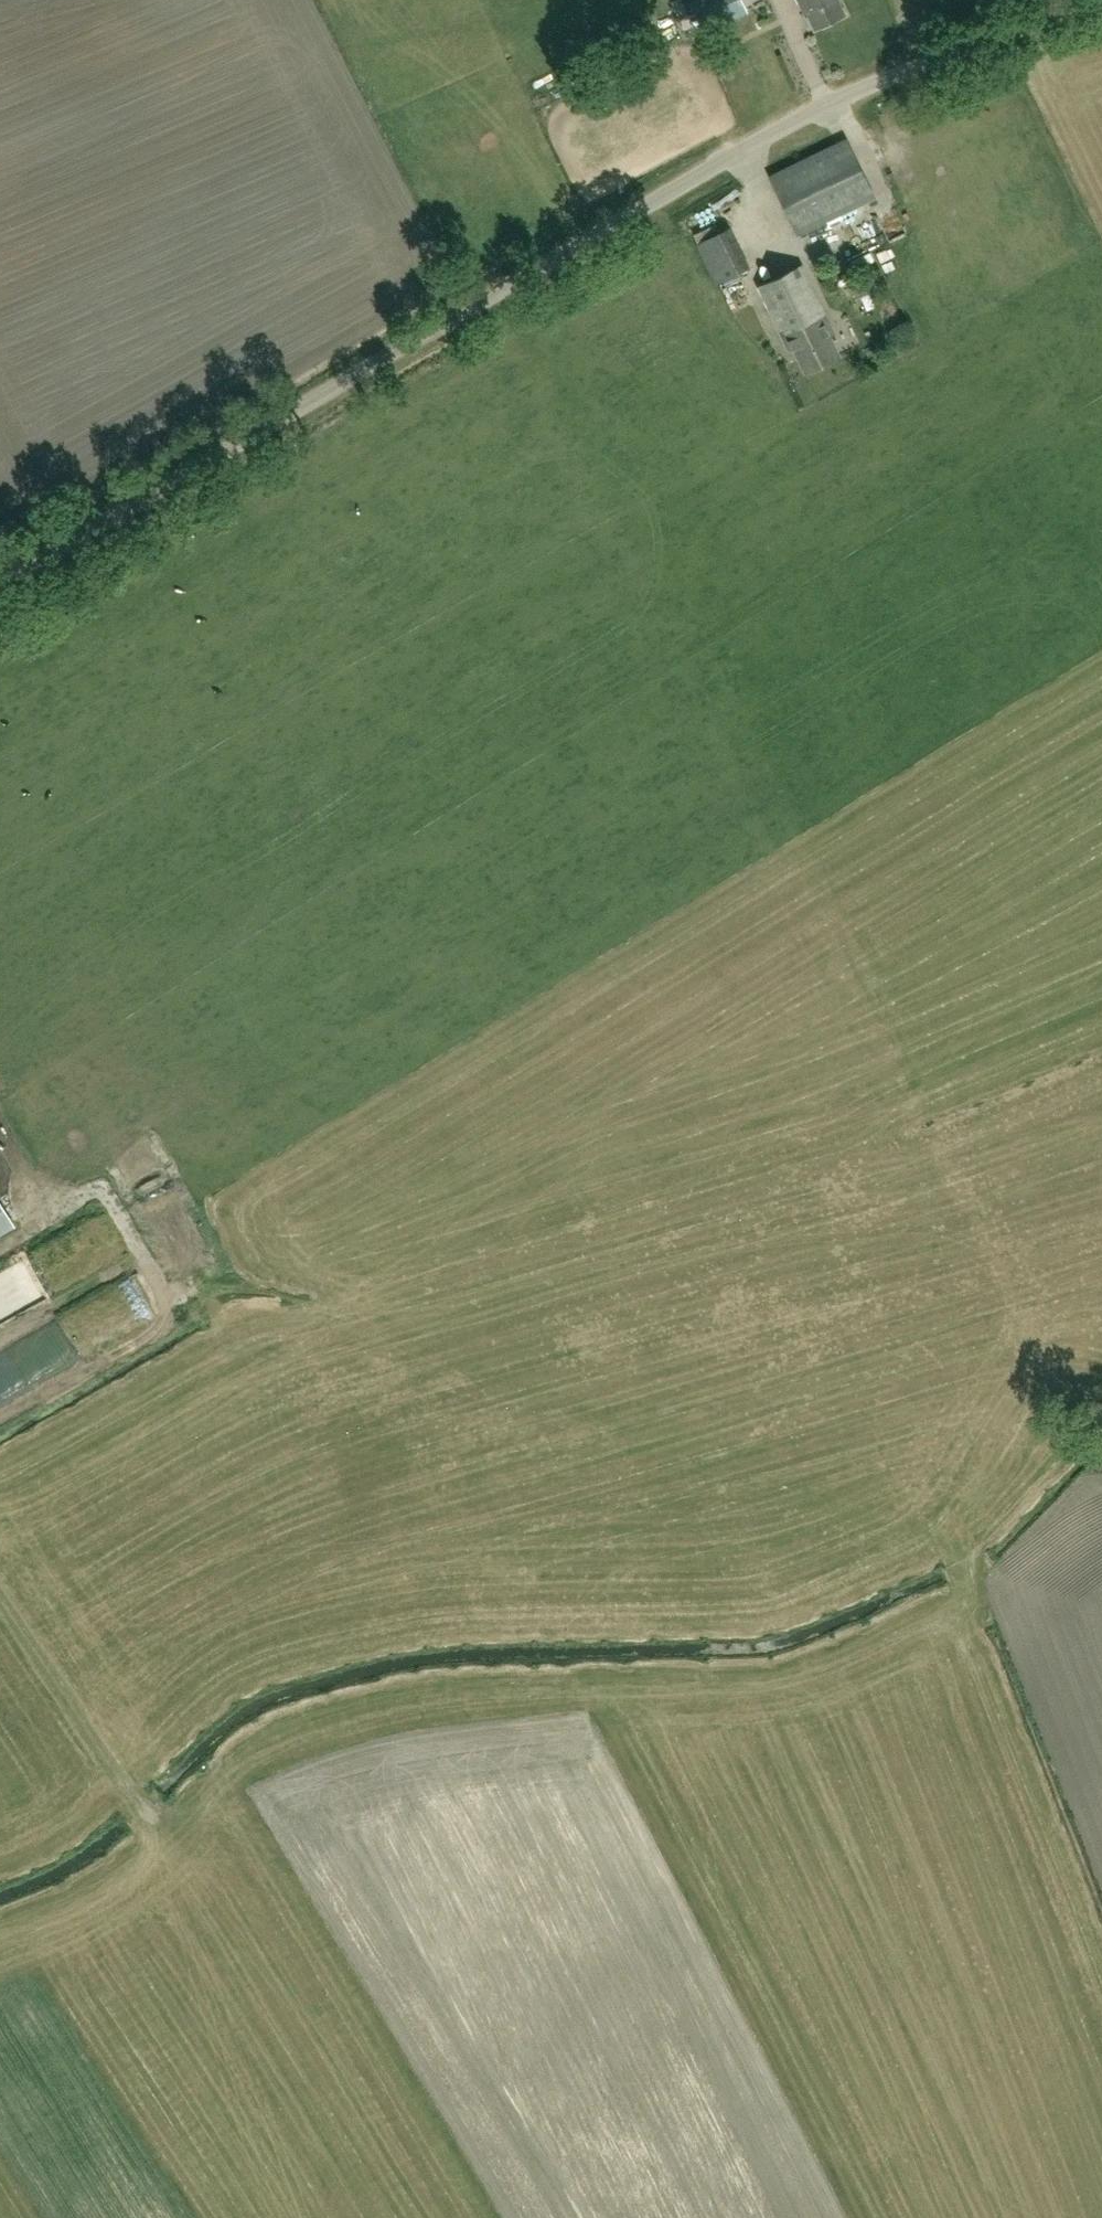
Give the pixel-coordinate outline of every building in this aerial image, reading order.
[(729,10),(741,7),(739,0),(726,0),(729,10)] [(846,16),(839,0),(798,0),(801,6),(804,4),(816,30),(846,16)] [(798,235),(875,198),(848,142),(772,179),(798,235)] [(699,226),(719,277),(754,264),(734,212),(699,226)] [(836,335),(803,266),(758,287),(789,352),(794,349),(806,374),(841,357),(832,337),(836,335)] [(0,1200),(0,1229),(13,1222),(0,1200)] [(24,1309),(8,1283),(0,1288),(0,1316),(4,1321),(24,1309)]
